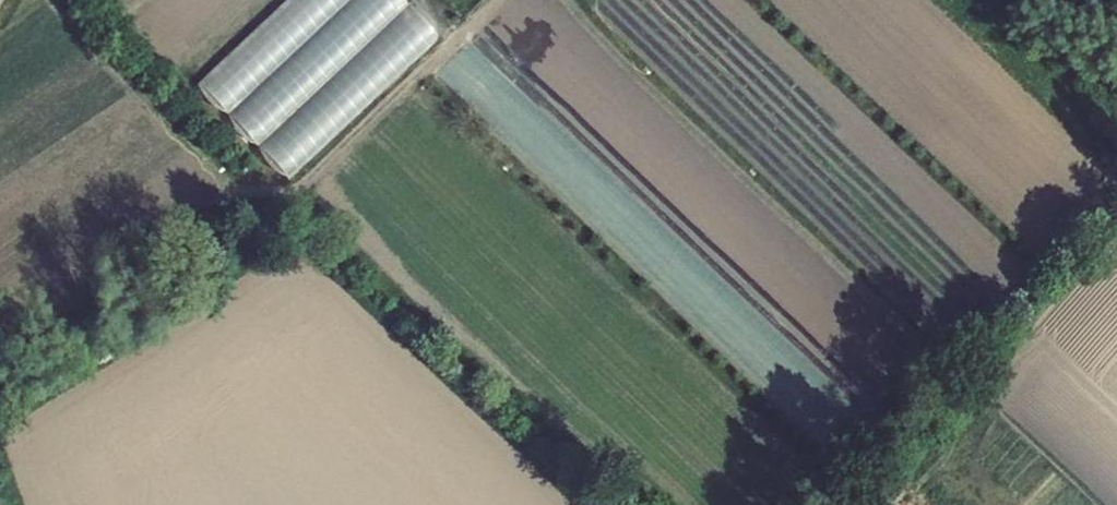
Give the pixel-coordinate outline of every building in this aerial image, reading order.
[(446,35),(414,0),(284,0),(201,77),(294,177),(446,35)]
